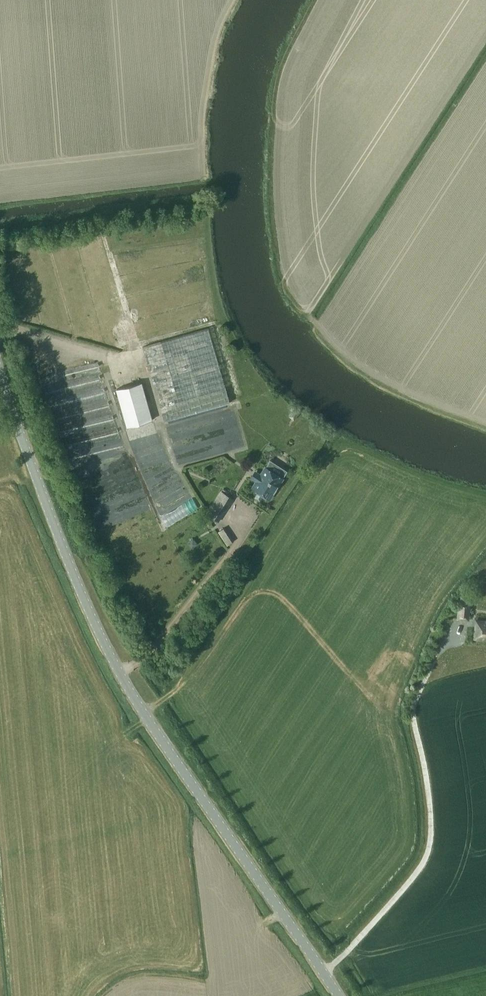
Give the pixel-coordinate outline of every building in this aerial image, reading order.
[(209,328),(143,346),(164,420),(230,402),(209,328)] [(78,462),(122,451),(101,361),(45,374),(69,472),(79,469),(78,462)] [(142,381),(116,389),(127,426),(153,419),(142,381)] [(176,439),(177,448),(236,441),(235,433),(227,433),(196,437),(197,443),(188,444),(187,436),(182,437),(182,443),(180,443),(179,439),(176,439)] [(250,477),(253,478),(256,480),(252,487),(270,499),(283,477),(265,466),(260,474),(255,470),(250,477)] [(232,496),(220,489),(205,513),(217,520),(232,496)] [(172,521),(199,506),(193,496),(190,497),(193,503),(185,508),(183,506),(174,511),(175,513),(164,519),(167,524),(173,521),(172,521)] [(226,526),(219,530),(226,545),(233,541),(226,526)] [(458,603),(456,619),(469,620),(470,604),(473,598),(456,597),(458,603)] [(477,619),(475,637),(485,638),(485,620),(477,619)]
